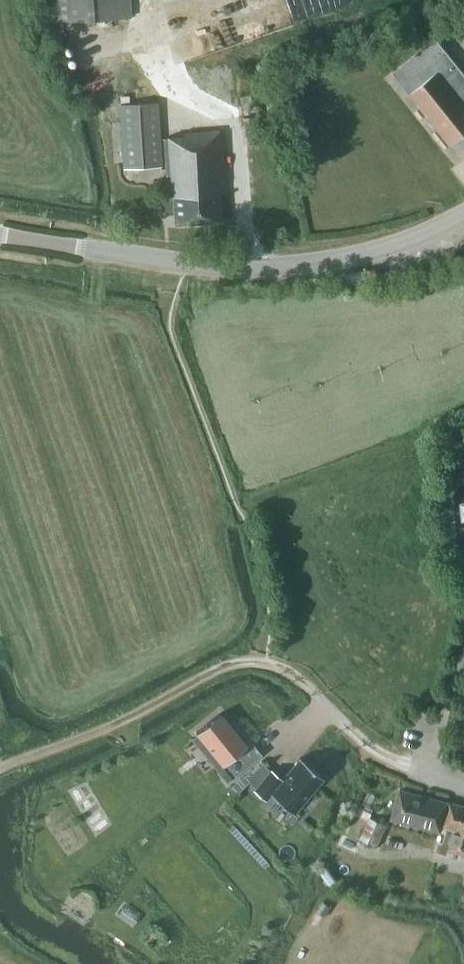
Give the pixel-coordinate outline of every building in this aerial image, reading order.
[(48,20),(128,15),(127,0),(47,0),(48,20)] [(392,73),(409,95),(424,82),(417,74),(445,51),(435,38),(392,73)] [(445,51),(417,74),(424,82),(409,95),(450,146),(463,135),(463,74),(445,51)] [(123,168),(160,166),(155,102),(119,104),(123,168)] [(223,193),(219,131),(181,134),(182,137),(163,138),(167,196),(160,197),(161,210),(173,210),(174,223),(220,220),(218,193),(223,193)] [(219,713),(195,732),(220,763),(215,767),(226,781),(258,756),(247,742),(244,745),(219,713)] [(270,793),(293,813),(323,778),(299,758),(281,779),(269,770),(254,788),(253,789),(265,799),(270,793)] [(254,788),(269,770),(260,761),(241,776),(247,782),(254,788)] [(236,793),(247,782),(241,776),(230,785),(236,793)] [(445,826),(454,829),(461,804),(398,787),(390,815),(440,828),(441,825),(445,826)] [(461,804),(454,829),(445,826),(441,841),(435,840),(434,848),(448,852),(449,848),(463,853),(463,805),(461,804)] [(349,814),(367,821),(360,838),(374,845),(383,824),(369,817),(370,814),(353,806),(349,814)] [(335,846),(354,855),(360,844),(341,834),(335,846)]
